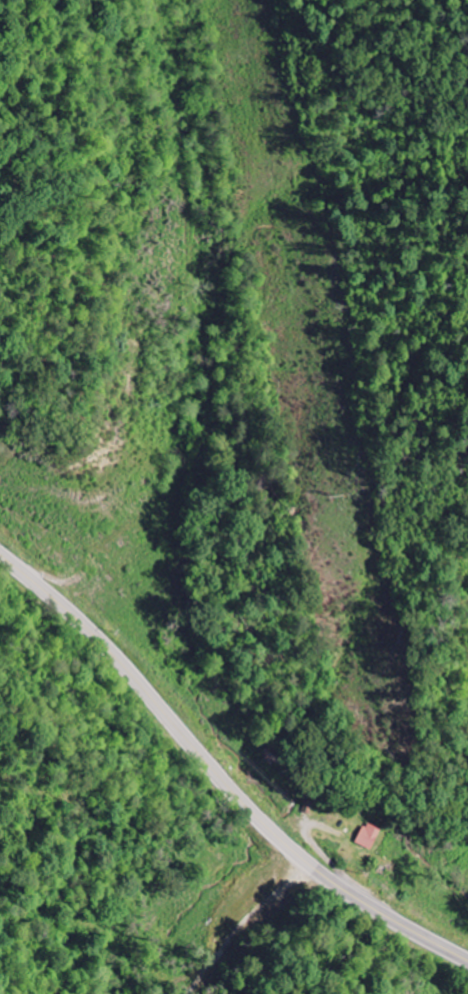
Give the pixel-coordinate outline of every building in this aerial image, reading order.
[(371,849),(378,829),(360,823),(354,843),(371,849)]
